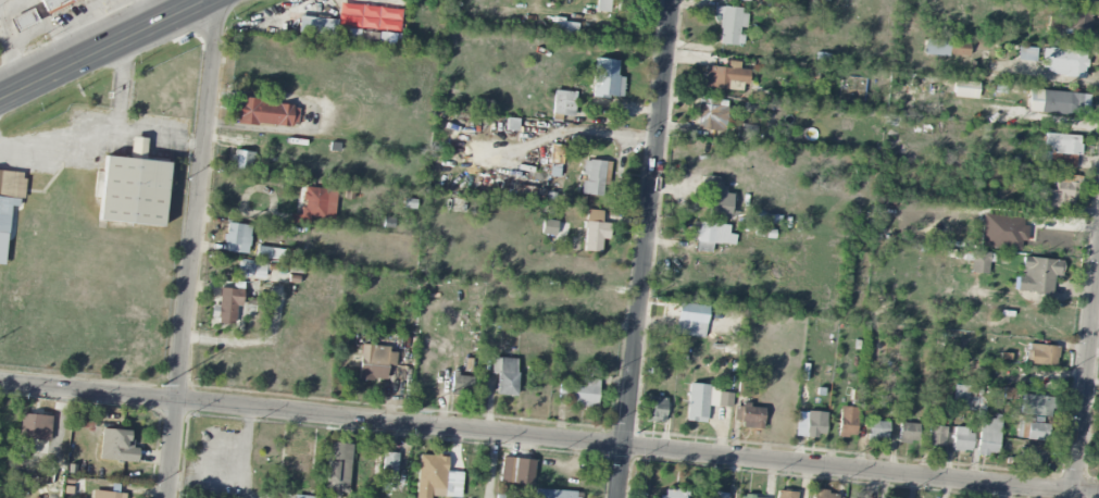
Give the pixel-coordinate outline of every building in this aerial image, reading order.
[(45,11),(70,0),(40,0),(45,11)] [(595,11),(608,12),(610,0),(597,0),(595,11)] [(337,27),(400,30),(401,8),(338,5),(337,27)] [(748,14),(740,13),(740,8),(723,6),(719,44),(741,46),(743,28),(746,28),(748,14)] [(1091,11),(1060,7),(1058,17),(1050,16),(1047,31),(1088,36),(1091,11)] [(336,19),(298,18),(298,34),(336,35),(336,19)] [(575,38),(578,24),(556,20),(553,33),(575,38)] [(968,57),(969,42),(924,40),(923,55),(968,57)] [(1037,49),(1019,47),(1017,59),(1035,62),(1037,49)] [(1064,77),(1084,78),(1086,51),(1043,48),(1041,68),(1064,70),(1064,77)] [(623,98),(624,77),(617,77),(617,60),(594,59),(593,97),(623,98)] [(727,67),(707,66),(706,89),(727,90),(728,82),(749,83),(750,70),(740,69),(740,62),(727,61),(727,67)] [(978,82),(954,80),(953,97),(977,99),(978,82)] [(1087,115),(1088,94),(1028,90),(1026,112),(1087,115)] [(553,115),(575,116),(575,92),(554,91),(553,115)] [(726,131),(727,100),(698,99),(697,130),(726,131)] [(298,128),(299,104),(236,100),(235,123),(298,128)] [(1080,135),(1044,134),(1043,146),(1048,146),(1047,166),(1075,167),(1075,156),(1079,156),(1080,135)] [(586,137),(570,136),(569,145),(586,145),(586,137)] [(162,227),(168,162),(145,160),(147,138),(131,137),(129,158),(105,156),(104,172),(97,171),(95,198),(100,198),(98,221),(162,227)] [(563,145),(550,144),(550,163),(562,164),(563,145)] [(232,169),(251,172),(253,152),(234,150),(232,169)] [(602,196),(603,183),(609,184),(611,162),(585,160),(583,175),(584,175),(582,195),(602,196)] [(4,265),(10,206),(21,207),(24,173),(0,171),(0,265),(4,265)] [(1043,189),(1041,212),(1074,214),(1076,183),(1061,182),(1061,175),(1055,174),(1054,190),(1043,189)] [(732,194),(725,193),(725,187),(707,186),(706,215),(723,216),(724,199),(732,200),(732,194)] [(302,217),(335,219),(336,189),(303,188),(302,217)] [(602,211),(586,210),(584,252),(601,252),(602,239),(609,240),(609,223),(602,223),(602,211)] [(1026,217),(982,215),(981,247),(1020,249),(1020,242),(1024,242),(1026,217)] [(543,234),(557,235),(558,221),(543,220),(543,234)] [(249,253),(250,225),(227,223),(225,252),(249,253)] [(711,243),(735,245),(735,235),(729,235),(729,224),(696,223),(695,252),(711,252),(711,243)] [(281,261),(283,249),(257,246),(256,258),(281,261)] [(968,273),(988,274),(989,252),(969,252),(968,273)] [(1018,292),(1052,295),(1054,276),(1061,276),(1062,261),(1021,257),(1018,292)] [(237,277),(265,278),(266,262),(238,261),(237,277)] [(243,289),(219,288),(219,306),(214,305),(214,324),(235,325),(236,306),(242,307),(243,289)] [(705,336),(706,306),(677,305),(676,335),(705,336)] [(1058,346),(1029,344),(1028,364),(1057,366),(1058,346)] [(358,379),(385,381),(386,366),(395,366),(396,353),(388,352),(388,346),(361,345),(358,379)] [(492,358),(491,374),(497,374),(497,395),(516,396),(518,359),(492,358)] [(452,374),(451,395),(471,396),(472,375),(452,374)] [(599,375),(585,374),(584,385),(559,384),(559,399),(569,400),(569,406),(597,407),(599,375)] [(706,423),(707,406),(732,407),(733,393),(719,393),(719,386),(688,384),(686,421),(706,423)] [(954,410),(974,411),(975,387),(955,386),(954,410)] [(1053,397),(1021,395),(1020,415),(1052,417),(1053,397)] [(665,423),(667,398),(650,397),(648,421),(665,423)] [(763,406),(742,405),(741,428),(762,429),(763,406)] [(839,437),(856,438),(857,407),(840,407),(839,437)] [(796,436),(825,437),(826,413),(797,411),(796,436)] [(51,415),(21,415),(21,440),(50,441),(51,415)] [(1001,420),(981,417),(975,454),(996,457),(1001,420)] [(887,439),(888,421),(869,420),(868,438),(887,439)] [(898,442),(918,442),(919,424),(899,423),(898,442)] [(1047,440),(1047,424),(1027,423),(1026,440),(1047,440)] [(927,445),(944,447),(946,428),(930,425),(927,445)] [(974,430),(954,428),(951,450),(970,452),(974,430)] [(131,430),(101,430),(100,461),(137,462),(138,449),(130,448),(131,430)] [(353,445),(330,442),(323,497),(339,497),(340,492),(347,493),(353,445)] [(1045,445),(1021,445),(1020,466),(1045,467),(1045,445)] [(397,478),(398,453),(383,453),(382,477),(397,478)] [(416,497),(430,497),(430,496),(461,497),(462,473),(447,471),(448,456),(419,454),(416,497)] [(501,483),(533,484),(534,459),(501,458),(501,483)] [(687,489),(664,488),(664,497),(687,497),(687,489)] [(535,489),(534,497),(579,497),(579,492),(535,489)]
